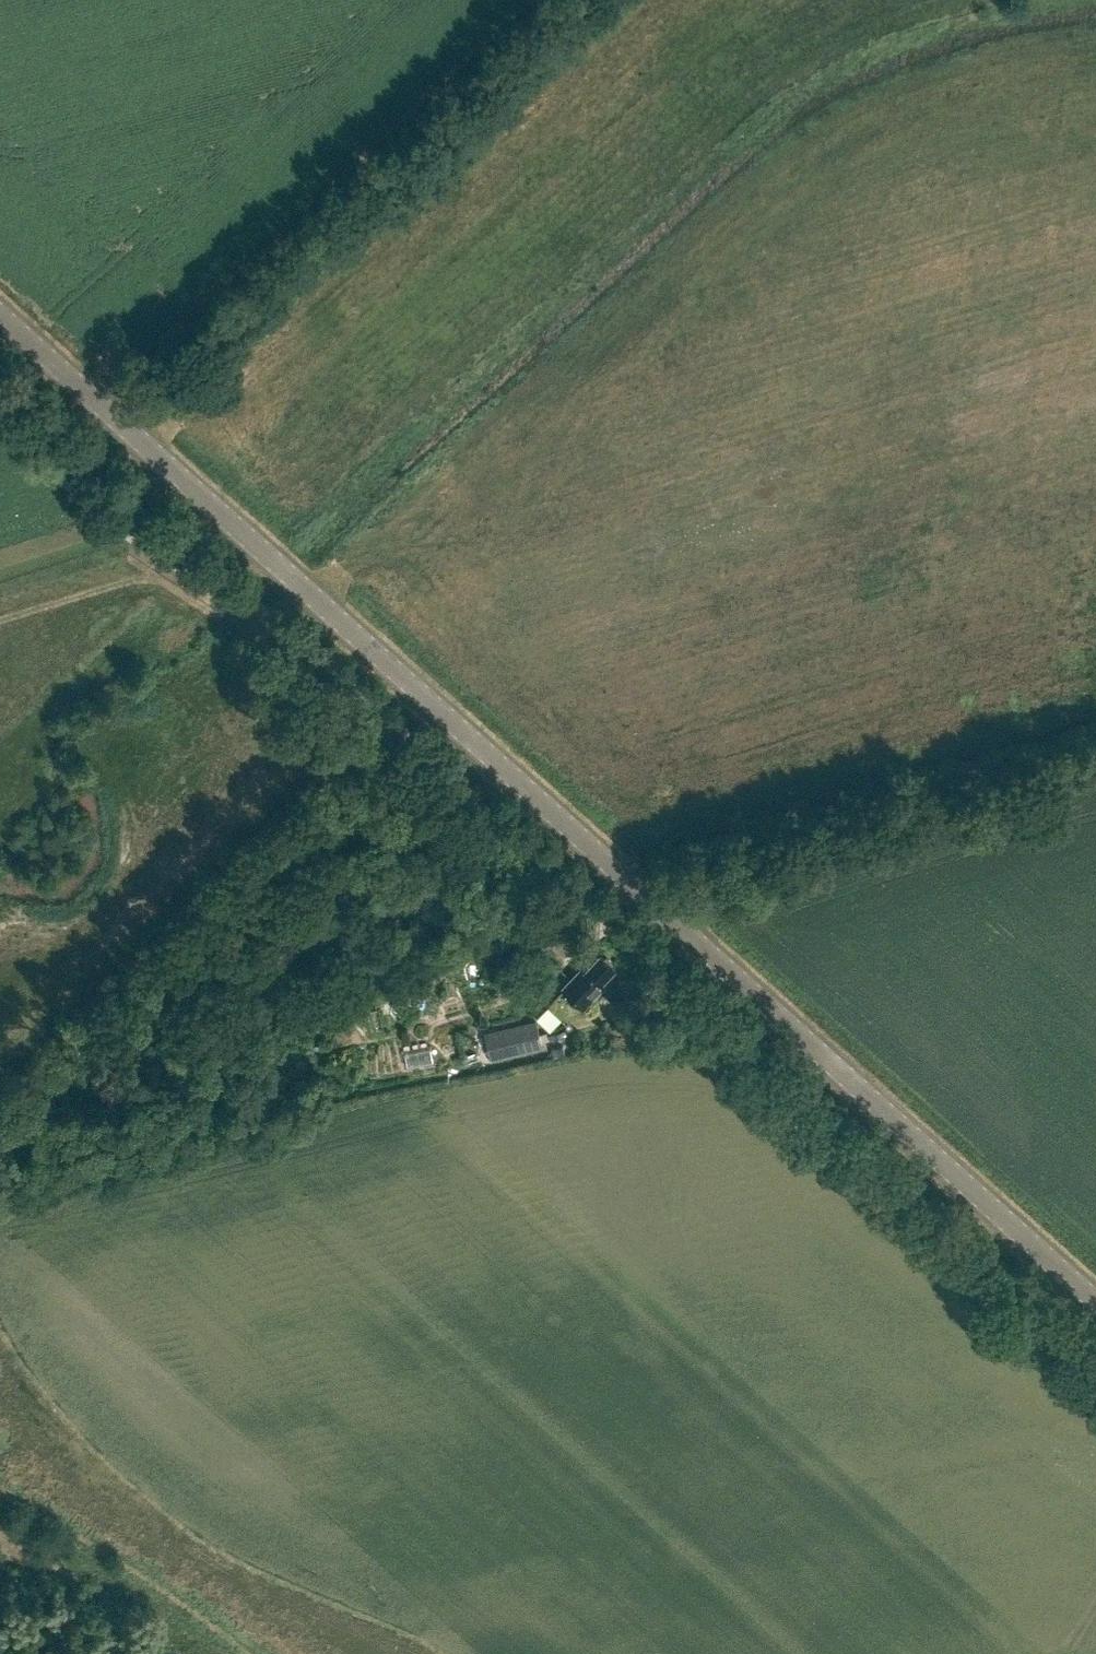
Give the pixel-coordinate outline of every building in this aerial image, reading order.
[(602,980),(613,968),(600,956),(585,972),(581,968),(563,987),(564,989),(548,1005),(568,1023),(583,1007),(606,983),(602,980)] [(493,1061),(544,1048),(537,1019),(486,1032),(493,1061)]
